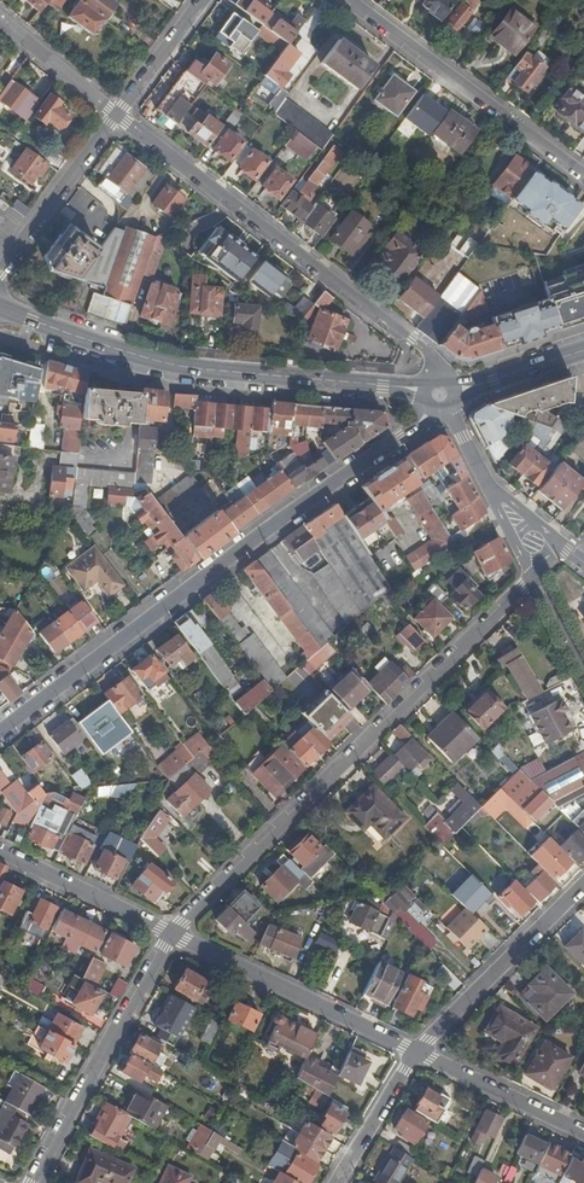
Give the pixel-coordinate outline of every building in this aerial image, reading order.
[(36,15),(46,3),(48,0),(24,0),(35,9),(33,12),(36,15)] [(46,3),(57,11),(65,0),(48,0),(46,3)] [(104,20),(115,5),(108,0),(80,0),(78,2),(104,20)] [(230,3),(251,18),(262,25),(270,14),(252,1),(250,3),(246,0),(232,0),(230,3)] [(453,1),(451,0),(424,0),(420,4),(429,11),(428,12),(438,20),(453,1)] [(445,23),(455,31),(470,11),(473,5),(472,4),(475,0),(462,0),(445,23)] [(92,36),(104,20),(78,2),(68,18),(92,36)] [(535,27),(523,19),(509,9),(491,34),(498,40),(515,53),(535,27)] [(251,18),(246,25),(232,14),(218,33),(231,43),(228,47),(239,55),(262,25),(251,18)] [(289,28),(270,14),(262,25),(282,40),(287,45),(305,21),(298,16),(289,28)] [(526,16),(523,19),(535,27),(537,24),(526,16)] [(231,43),(218,33),(215,37),(228,47),(231,43)] [(498,40),(491,34),(490,34),(487,37),(495,44),(498,40)] [(270,55),(276,59),(287,45),(282,40),(270,55)] [(356,90),(373,66),(338,40),(320,63),(356,90)] [(276,59),(264,76),(265,77),(280,88),(290,76),(285,73),(299,54),(287,45),(276,59)] [(525,53),(495,92),(504,99),(506,96),(505,96),(514,84),(525,92),(544,67),(525,53)] [(214,85),(229,66),(214,55),(200,74),(214,85)] [(205,86),(191,76),(180,91),(193,101),(205,86)] [(260,84),(275,95),(280,88),(265,77),(260,84)] [(395,116),(412,93),(391,77),(374,100),(395,116)] [(9,84),(9,83),(0,95),(0,102),(18,115),(29,100),(31,97),(14,83),(12,86),(9,84)] [(570,87),(562,99),(566,102),(558,113),(583,133),(583,97),(570,87)] [(266,108),(274,114),(285,99),(289,93),(280,88),(275,95),(266,108)] [(59,104),(48,96),(33,117),(44,125),(47,122),(57,130),(68,116),(57,108),(59,104)] [(164,117),(175,125),(185,112),(189,107),(178,99),(164,117)] [(274,114),(295,131),(317,146),(322,150),(329,140),(333,135),(285,99),(274,114)] [(29,100),(18,115),(26,121),(37,106),(29,100)] [(233,127),(242,114),(238,111),(235,108),(225,121),(233,127)] [(175,125),(206,147),(218,130),(205,121),(201,127),(196,123),(197,121),(185,112),(175,125)] [(459,153),(476,131),(449,112),(433,134),(459,153)] [(209,116),(205,121),(218,130),(222,126),(209,116)] [(26,121),(15,136),(60,169),(66,161),(37,139),(35,142),(24,135),(31,125),(26,121)] [(229,161),(243,143),(227,131),(215,148),(220,153),(220,154),(229,161)] [(284,146),(305,162),(317,146),(295,131),(284,146)] [(333,135),(329,140),(343,150),(346,145),(333,135)] [(126,156),(130,152),(118,143),(113,144),(94,169),(95,176),(102,181),(105,177),(98,172),(116,148),(126,156)] [(245,145),(234,160),(240,165),(239,167),(245,172),(244,173),(254,180),(268,162),(245,145)] [(281,206),(301,222),(314,204),(316,201),(311,198),(313,196),(311,194),(336,160),(339,162),(344,156),(333,147),(309,179),(304,175),(281,206)] [(102,181),(96,188),(118,205),(126,194),(144,169),(126,156),(116,148),(98,172),(105,177),(102,181)] [(48,165),(26,150),(11,171),(30,184),(40,171),(42,173),(48,165)] [(541,160),(533,154),(527,162),(523,159),(521,161),(515,157),(490,189),(493,191),(495,188),(511,200),(541,160)] [(153,176),(156,171),(150,165),(146,171),(153,176)] [(146,171),(144,169),(126,194),(135,201),(153,176),(146,171)] [(277,199),(292,181),(276,169),(263,186),(268,190),(267,192),(277,199)] [(480,245),(508,250),(555,188),(549,183),(548,185),(533,173),(480,245)] [(184,200),(166,187),(152,205),(170,219),(184,200)] [(104,208),(80,188),(56,220),(66,227),(43,257),(48,271),(75,280),(76,280),(114,229),(106,223),(108,218),(108,215),(107,210),(104,208)] [(495,188),(493,191),(490,195),(506,207),(511,200),(495,188)] [(548,253),(553,246),(573,219),(580,208),(571,202),(572,200),(555,188),(508,250),(533,254),(546,256),(548,253)] [(126,194),(118,205),(127,212),(135,201),(126,194)] [(16,200),(10,208),(24,218),(30,210),(16,200)] [(301,222),(322,237),(335,219),(328,213),(329,211),(324,208),(323,210),(314,204),(301,222)] [(369,226),(351,212),(330,239),(352,256),(367,237),(363,233),(369,226)] [(473,223),(464,233),(478,244),(494,223),(485,217),(478,227),(473,223)] [(114,229),(76,280),(105,288),(102,296),(94,294),(89,314),(124,326),(153,238),(126,228),(124,231),(114,229)] [(198,254),(236,283),(254,258),(217,230),(198,254)] [(449,245),(467,258),(478,244),(460,231),(449,245)] [(396,232),(386,246),(393,251),(382,266),(401,281),(423,252),(396,232)] [(166,238),(163,233),(155,237),(150,250),(161,253),(166,238)] [(393,251),(386,246),(375,261),(382,266),(393,251)] [(150,250),(142,273),(152,277),(161,253),(150,250)] [(284,278),(264,262),(248,283),(268,299),(284,278)] [(563,282),(583,275),(583,266),(563,274),(564,277),(562,277),(563,282)] [(415,328),(439,346),(455,325),(462,316),(481,291),(474,285),(457,272),(438,297),(423,318),(415,328)] [(583,322),(583,275),(563,282),(578,324),(583,322)] [(203,289),(204,278),(192,277),(188,315),(219,316),(221,290),(203,289)] [(397,299),(423,318),(438,297),(413,277),(397,299)] [(559,330),(578,324),(563,282),(558,283),(544,288),(548,300),(559,330)] [(168,328),(180,296),(176,295),(175,291),(155,284),(151,286),(140,317),(168,328)] [(477,316),(488,312),(481,291),(462,316),(469,321),(472,323),(477,316)] [(229,292),(227,320),(233,321),(235,323),(242,324),(242,329),(256,330),(258,308),(235,306),(236,295),(229,292)] [(322,312),(332,299),(323,292),(314,305),(313,306),(319,310),(316,318),(314,321),(313,324),(308,322),(305,328),(311,330),(308,339),(335,350),(339,340),(342,333),(346,321),(322,312)] [(314,305),(302,297),(294,309),(287,303),(280,312),(301,320),(302,320),(313,306),(314,305)] [(549,334),(559,330),(548,300),(490,319),(492,324),(500,349),(542,336),(541,332),(548,330),(549,334)] [(466,360),(500,349),(492,324),(475,330),(473,328),(470,328),(468,329),(466,330),(465,333),(461,330),(465,325),(462,323),(459,328),(455,325),(439,346),(452,356),(455,358),(461,360),(466,360)] [(353,345),(356,338),(342,333),(339,340),(353,345)] [(38,369),(0,359),(0,397),(34,401),(38,369)] [(87,374),(47,361),(44,389),(85,394),(85,390),(87,374)] [(531,384),(477,402),(510,414),(519,417),(535,423),(550,428),(568,415),(569,402),(564,373),(531,384)] [(570,377),(569,402),(568,415),(583,427),(583,406),(580,408),(570,377)] [(85,390),(85,394),(82,420),(97,421),(97,425),(123,428),(124,424),(128,424),(131,394),(85,390)] [(157,393),(142,391),(142,395),(139,425),(135,474),(133,490),(133,493),(145,489),(152,486),(161,422),(163,422),(166,394),(157,393)] [(131,394),(128,424),(139,425),(142,395),(131,394)] [(196,396),(174,394),(173,407),(182,408),(181,421),(193,422),(195,403),(196,396)] [(195,403),(193,422),(193,425),(212,428),(213,405),(195,403)] [(290,426),(293,405),(271,403),(271,410),(268,433),(268,435),(290,437),(290,426)] [(484,446),(492,461),(498,458),(509,445),(502,436),(517,426),(516,425),(514,422),(511,423),(508,418),(510,414),(479,404),(466,412),(465,417),(480,445),(484,446)] [(213,405),(212,428),(211,437),(222,438),(223,429),(231,429),(233,407),(213,405)] [(305,428),(307,406),(293,405),(290,426),(305,428)] [(77,454),(80,430),(77,430),(80,409),(62,406),(59,428),(64,428),(61,452),(77,454)] [(320,429),(322,408),(307,406),(305,428),(320,429)] [(252,409),(233,407),(231,429),(237,430),(250,431),(252,409)] [(327,451),(334,461),(385,428),(381,413),(322,408),(320,429),(319,439),(325,439),(327,424),(350,426),(350,429),(345,428),(340,432),(338,429),(333,433),(335,435),(322,444),(327,451)] [(271,410),(252,409),(250,431),(268,433),(271,410)] [(517,426),(526,436),(528,433),(535,423),(519,417),(516,425),(517,426)] [(0,423),(0,441),(13,443),(15,425),(0,423)] [(535,423),(528,433),(544,438),(545,437),(550,429),(550,428),(535,423)] [(31,425),(30,426),(27,448),(41,450),(44,433),(41,433),(42,427),(31,425)] [(250,431),(237,430),(236,439),(249,440),(250,431)] [(570,450),(581,463),(583,465),(583,432),(570,450)] [(447,462),(456,457),(447,438),(438,436),(427,443),(442,465),(447,462)] [(533,453),(537,456),(549,440),(545,437),(544,438),(533,453)] [(442,465),(427,443),(408,456),(421,475),(423,478),(426,476),(439,467),(446,476),(449,474),(446,470),(442,465)] [(0,445),(0,494),(7,495),(15,446),(0,445)] [(519,471),(523,474),(537,456),(533,453),(523,445),(508,464),(518,472),(519,471)] [(275,465),(286,458),(293,453),(289,447),(271,459),(275,465)] [(326,467),(334,461),(327,451),(319,456),(320,458),(326,467)] [(64,469),(75,471),(76,469),(77,454),(61,452),(59,452),(58,468),(52,468),(48,497),(60,498),(62,489),(71,490),(72,480),(66,479),(66,475),(63,475),(64,469)] [(292,489),(326,467),(320,458),(312,463),(303,469),(293,453),(286,458),(296,471),(285,478),(292,489)] [(208,468),(220,465),(228,463),(228,456),(209,460),(208,468)] [(421,475),(408,456),(401,460),(415,483),(420,480),(419,476),(421,475)] [(537,456),(523,474),(526,476),(525,478),(535,486),(550,467),(537,456)] [(455,483),(466,474),(456,457),(447,462),(450,467),(454,472),(449,475),(451,478),(455,483)] [(446,551),(455,545),(451,537),(442,524),(429,503),(425,498),(415,483),(401,460),(360,487),(368,498),(392,535),(393,537),(401,532),(392,518),(390,519),(381,506),(406,490),(411,497),(407,500),(433,540),(406,558),(415,571),(444,552),(446,551)] [(560,463),(537,492),(545,498),(547,495),(546,494),(566,468),(560,463)] [(545,498),(561,510),(581,485),(583,482),(566,468),(546,494),(547,495),(545,498)] [(83,486),(109,488),(133,490),(135,474),(76,469),(75,471),(74,485),(83,486)] [(280,498),(292,489),(285,478),(278,469),(275,471),(277,473),(267,480),(280,498)] [(459,511),(477,496),(466,474),(455,483),(447,489),(459,511)] [(154,502),(165,516),(173,510),(201,489),(190,475),(154,502)] [(439,495),(447,489),(455,483),(451,478),(436,489),(439,495)] [(268,507),(280,498),(267,480),(258,486),(256,484),(254,486),(268,507)] [(74,485),(70,515),(80,512),(81,508),(83,486),(74,485)] [(257,515),(268,507),(254,486),(251,488),(253,491),(243,497),(257,515)] [(143,523),(147,529),(158,520),(165,516),(154,502),(145,489),(133,493),(133,490),(109,488),(108,504),(124,506),(124,509),(129,509),(140,524),(143,523)] [(186,509),(205,495),(201,489),(173,510),(179,517),(188,511),(186,509)] [(425,498),(429,503),(439,495),(436,489),(425,498)] [(478,519),(485,513),(477,496),(459,511),(457,512),(466,528),(473,522),(478,519)] [(244,524),(257,515),(243,497),(238,501),(233,504),(231,506),(244,524)] [(392,535),(368,498),(343,516),(362,545),(367,552),(379,544),(392,535)] [(343,516),(335,504),(315,518),(322,530),(343,516)] [(0,506),(0,514),(8,515),(9,508),(0,506)] [(233,533),(244,524),(231,506),(221,513),(220,511),(218,513),(233,533)] [(165,516),(178,534),(184,530),(176,520),(179,517),(173,510),(165,516)] [(70,515),(88,538),(95,532),(80,512),(70,515)] [(197,559),(233,533),(218,513),(217,512),(182,538),(197,559)] [(165,540),(170,546),(181,538),(178,534),(165,516),(158,520),(147,529),(153,536),(151,538),(157,546),(165,540)] [(361,613),(380,596),(390,589),(369,556),(367,552),(362,545),(343,516),(322,530),(324,532),(313,540),(318,549),(328,564),(361,613)] [(322,530),(315,518),(303,526),(313,540),(324,532),(322,530)] [(313,540),(303,526),(285,539),(293,550),(295,553),(301,561),(318,549),(313,540)] [(455,545),(468,536),(463,529),(451,537),(455,545)] [(393,537),(392,535),(379,544),(382,548),(394,539),(393,537)] [(181,572),(197,559),(182,538),(181,538),(170,546),(177,556),(173,560),(181,572)] [(485,574),(511,561),(499,538),(473,552),(485,574)] [(293,550),(285,539),(282,541),(290,553),(293,550)] [(54,543),(44,542),(42,551),(49,552),(54,543)] [(379,544),(367,552),(369,556),(382,548),(379,544)] [(446,551),(450,557),(459,550),(455,545),(446,551)] [(108,597),(123,585),(105,561),(94,547),(66,569),(84,592),(93,584),(92,582),(95,580),(108,597)] [(320,649),(326,643),(333,637),(309,604),(291,580),(269,551),(255,561),(301,624),(320,649)] [(299,655),(304,662),(320,649),(301,624),(255,561),(243,570),(304,651),(299,655)] [(361,613),(328,564),(314,574),(347,625),(361,613)] [(465,582),(470,577),(461,569),(448,582),(457,590),(451,597),(457,602),(455,604),(457,606),(459,604),(465,610),(479,596),(465,582)] [(380,596),(389,606),(405,594),(398,584),(390,589),(380,596)] [(428,592),(435,598),(441,605),(448,598),(435,585),(428,592)] [(228,611),(214,592),(202,600),(233,640),(238,647),(248,639),(250,634),(244,627),(241,629),(228,612),(228,611)] [(433,637),(453,617),(441,605),(435,598),(414,619),(433,637)] [(82,632),(96,621),(81,601),(67,612),(82,632)] [(9,619),(14,610),(8,609),(3,616),(9,619)] [(31,632),(15,611),(15,610),(14,610),(9,619),(0,633),(0,660),(1,661),(0,662),(0,667),(6,671),(8,671),(9,670),(28,638),(31,634),(31,632)] [(67,643),(82,632),(67,612),(52,623),(67,643)] [(192,628),(182,616),(174,622),(205,664),(226,692),(237,683),(215,653),(195,626),(192,628)] [(53,654),(67,643),(52,623),(38,634),(53,654)] [(412,652),(424,641),(408,625),(399,633),(407,642),(405,645),(412,652)] [(263,651),(250,634),(248,639),(238,647),(264,681),(271,691),(275,688),(285,679),(263,651)] [(177,635),(167,643),(181,661),(184,660),(181,656),(189,650),(177,635)] [(181,661),(167,643),(157,650),(169,666),(176,660),(179,663),(181,661)] [(304,662),(300,666),(309,674),(335,652),(326,643),(320,649),(304,662)] [(540,689),(513,645),(494,657),(502,669),(507,667),(528,700),(563,682),(559,675),(550,679),(547,685),(540,689)] [(132,669),(147,690),(154,685),(157,688),(169,678),(151,655),(132,669)] [(370,687),(386,704),(415,676),(410,671),(406,675),(401,670),(398,672),(390,664),(368,686),(370,687)] [(20,694),(15,688),(6,676),(8,671),(6,671),(0,667),(0,693),(4,698),(8,703),(20,694)] [(20,684),(9,670),(8,671),(6,676),(15,688),(20,684)] [(328,694),(345,711),(370,687),(368,686),(352,670),(328,694)] [(143,691),(130,674),(127,677),(140,694),(143,691)] [(127,677),(104,694),(118,714),(141,696),(140,694),(127,677)] [(300,714),(312,703),(287,677),(285,679),(275,688),(300,714)] [(549,705),(562,699),(565,705),(581,697),(571,678),(563,682),(542,693),(549,705)] [(249,710),(255,705),(271,691),(264,681),(235,703),(244,715),(249,710)] [(484,730),(505,709),(488,691),(466,713),(484,730)] [(539,719),(535,712),(549,705),(542,693),(528,700),(516,706),(526,725),(533,721),(539,719)] [(533,721),(546,745),(572,731),(563,714),(568,710),(565,705),(562,699),(549,705),(535,712),(539,719),(533,721)] [(320,711),(312,703),(300,714),(309,723),(320,711)] [(78,726),(85,736),(100,755),(129,732),(107,704),(78,726)] [(249,710),(267,728),(272,723),(255,705),(249,710)] [(327,742),(338,730),(320,711),(309,723),(313,727),(327,742)] [(577,729),(568,711),(563,714),(572,731),(577,729)] [(452,712),(437,727),(439,729),(454,714),(452,712)] [(476,737),(454,714),(439,729),(428,739),(450,762),(476,737)] [(78,726),(72,717),(49,735),(60,750),(68,744),(71,747),(85,736),(78,726)] [(402,742),(409,735),(400,725),(393,732),(402,742)] [(35,727),(29,732),(37,744),(22,756),(33,771),(52,757),(41,742),(43,739),(35,727)] [(283,745),(305,767),(329,743),(327,742),(313,727),(301,739),(295,733),(283,745)] [(193,758),(199,753),(208,746),(198,733),(183,745),(193,758)] [(199,753),(208,762),(228,745),(219,736),(216,738),(208,746),(199,753)] [(41,742),(52,757),(55,755),(43,739),(41,742)] [(405,768),(409,772),(418,764),(421,768),(426,764),(422,760),(426,755),(411,740),(394,757),(405,768)] [(504,754),(504,755),(505,749),(500,744),(491,752),(499,759),(504,754)] [(168,779),(171,776),(193,758),(183,745),(182,745),(157,765),(168,779)] [(289,755),(280,746),(250,773),(273,798),(276,795),(263,781),(270,774),(289,755)] [(552,802),(559,810),(574,802),(583,797),(583,752),(549,771),(530,780),(541,792),(552,802)] [(197,777),(210,764),(208,762),(199,753),(193,758),(171,776),(175,781),(178,779),(183,785),(167,802),(182,817),(210,790),(197,777)] [(263,781),(276,795),(284,787),(303,769),(289,755),(270,774),(263,781)] [(373,776),(385,787),(405,768),(394,757),(393,756),(373,776)] [(80,789),(88,788),(95,787),(81,769),(72,776),(80,789)] [(519,770),(500,789),(513,801),(518,807),(523,811),(541,792),(530,780),(519,770)] [(1,793),(11,786),(0,772),(0,792),(1,793)] [(11,786),(1,793),(4,797),(16,812),(16,813),(18,813),(25,795),(25,794),(15,782),(11,786)] [(43,792),(37,785),(25,794),(25,795),(18,813),(34,819),(42,801),(45,794),(43,792)] [(373,786),(363,796),(364,797),(357,804),(356,803),(346,812),(358,825),(365,818),(370,824),(385,838),(405,818),(373,786)] [(488,814),(494,820),(513,801),(500,789),(481,807),(488,814)] [(28,837),(58,852),(83,799),(72,794),(70,799),(53,792),(46,792),(45,794),(42,801),(48,804),(38,825),(32,822),(30,828),(32,829),(28,837)] [(440,843),(443,845),(461,827),(468,821),(481,807),(466,792),(460,799),(467,805),(455,817),(453,815),(446,822),(437,813),(423,827),(440,843)] [(523,811),(533,821),(552,802),(541,792),(523,811)] [(364,797),(363,796),(356,803),(357,804),(364,797)] [(42,801),(34,819),(32,822),(38,825),(48,804),(42,801)] [(139,839),(157,856),(164,849),(155,840),(154,839),(168,820),(170,816),(157,802),(154,808),(159,811),(148,825),(142,833),(139,839)] [(559,810),(571,822),(572,821),(583,810),(574,802),(559,810)] [(6,826),(12,813),(2,807),(0,810),(0,823),(6,826)] [(468,821),(472,825),(483,814),(485,817),(488,814),(481,807),(468,821)] [(518,807),(513,812),(527,827),(533,821),(523,811),(518,807)] [(93,822),(98,813),(90,809),(85,818),(93,822)] [(583,810),(572,821),(583,833),(583,812),(583,810)] [(16,813),(13,822),(30,828),(32,822),(34,819),(18,813),(16,813)] [(168,820),(179,830),(182,828),(170,816),(168,820)] [(364,831),(370,824),(365,818),(358,825),(364,831)] [(566,822),(553,835),(560,842),(573,828),(566,822)] [(142,833),(125,824),(118,838),(136,847),(139,839),(142,833)] [(578,864),(583,858),(583,838),(577,831),(561,847),(578,864)] [(124,861),(128,863),(136,847),(118,838),(108,833),(99,850),(102,851),(94,869),(115,879),(124,861)] [(24,839),(15,835),(12,843),(20,847),(24,839)] [(304,867),(301,870),(304,874),(310,880),(335,856),(326,846),(322,849),(308,835),(289,853),(304,867)] [(86,860),(92,862),(99,850),(92,847),(93,846),(71,836),(63,854),(72,858),(75,860),(84,864),(86,860)] [(549,837),(538,847),(543,852),(549,858),(558,848),(559,848),(549,837)] [(571,864),(572,863),(558,848),(549,858),(544,862),(558,877),(566,869),(569,873),(575,867),(571,864)] [(543,852),(538,856),(544,862),(549,858),(543,852)] [(306,890),(313,883),(310,880),(304,874),(302,875),(282,855),(276,861),(281,867),(261,887),(276,902),(297,881),(306,890)] [(132,887),(152,902),(162,890),(165,892),(172,882),(149,865),(132,887)] [(537,866),(532,872),(537,877),(530,884),(526,888),(539,901),(556,884),(537,866)] [(537,877),(532,872),(521,883),(523,885),(527,881),(530,884),(537,877)] [(496,900),(473,877),(453,897),(466,909),(474,916),(480,910),(483,911),(488,910),(490,909),(498,901),(496,900)] [(1,881),(0,883),(0,909),(2,910),(10,914),(21,891),(1,881)] [(520,915),(534,901),(515,881),(498,898),(507,906),(509,904),(520,915)] [(390,885),(377,898),(383,904),(397,891),(390,885)] [(400,920),(420,941),(429,950),(436,942),(417,923),(408,913),(404,917),(402,914),(398,910),(400,908),(404,912),(411,906),(418,913),(425,906),(403,885),(397,891),(383,904),(391,912),(400,920)] [(162,890),(152,902),(156,905),(163,896),(162,895),(165,892),(162,890)] [(364,895),(366,898),(375,896),(369,890),(364,895)] [(242,893),(228,908),(243,923),(258,908),(242,893)] [(56,908),(33,897),(27,911),(32,914),(29,921),(46,929),(56,908)] [(350,922),(389,941),(400,920),(391,912),(388,918),(379,913),(381,907),(368,901),(366,906),(359,903),(358,903),(355,902),(353,906),(356,908),(350,922)] [(315,913),(327,919),(334,904),(317,907),(315,913)] [(408,913),(417,923),(420,919),(421,915),(418,913),(411,906),(404,912),(402,914),(404,917),(408,913)] [(243,923),(228,908),(216,921),(225,930),(228,929),(234,935),(235,933),(240,938),(245,940),(253,932),(243,923)] [(446,927),(467,949),(469,948),(488,929),(474,916),(466,909),(446,927)] [(66,938),(76,918),(61,910),(44,947),(59,953),(66,938)] [(502,921),(513,933),(520,926),(508,914),(502,921)] [(80,945),(90,925),(76,918),(66,938),(80,945)] [(102,938),(105,932),(90,925),(80,945),(95,952),(102,938)] [(262,940),(259,945),(293,958),(301,938),(291,934),(293,930),(289,928),(287,933),(269,925),(262,940)] [(582,965),(583,963),(583,934),(581,931),(565,947),(582,965)] [(338,953),(342,937),(318,932),(315,949),(338,953)] [(107,941),(102,938),(95,952),(81,979),(85,981),(118,1000),(126,984),(101,973),(108,959),(125,967),(135,947),(110,935),(107,941)] [(379,963),(363,996),(386,1007),(402,975),(379,963)] [(443,964),(437,971),(443,978),(450,971),(443,964)] [(200,989),(205,981),(184,969),(174,988),(194,1000),(200,989)] [(546,969),(530,985),(538,993),(530,1002),(546,1018),(570,994),(550,975),(551,974),(546,969)] [(455,989),(461,983),(450,971),(443,978),(455,989)] [(83,984),(85,981),(81,979),(73,975),(67,986),(78,992),(83,984)] [(407,978),(393,1007),(412,1016),(415,1008),(420,1011),(431,989),(407,978)] [(24,988),(40,997),(45,988),(29,979),(24,988)] [(90,1014),(102,994),(83,984),(78,992),(72,1004),(90,1014)] [(538,993),(530,985),(522,994),(530,1002),(538,993)] [(202,1005),(209,993),(200,989),(194,1000),(202,1005)] [(156,1037),(172,1046),(194,1008),(171,995),(153,1025),(161,1029),(156,1037)] [(251,1031),(259,1014),(236,1003),(227,1019),(251,1031)] [(412,1016),(393,1007),(392,1010),(410,1020),(415,1022),(420,1011),(415,1008),(412,1016)] [(496,1055),(511,1066),(535,1030),(502,1008),(488,1030),(505,1041),(496,1055)] [(48,1031),(73,1045),(83,1028),(57,1013),(48,1031)] [(309,1053),(317,1035),(307,1031),(308,1029),(300,1025),(300,1027),(285,1020),(283,1016),(281,1015),(278,1014),(275,1016),(274,1019),(274,1022),(277,1025),(267,1044),(278,1050),(281,1046),(306,1058),(306,1057),(309,1053)] [(199,1042),(208,1047),(219,1025),(211,1020),(199,1042)] [(63,1062),(73,1045),(48,1031),(37,1025),(27,1045),(55,1061),(57,1058),(63,1062)] [(139,1035),(129,1053),(131,1055),(150,1065),(158,1051),(162,1044),(151,1038),(149,1041),(139,1035)] [(570,1057),(544,1042),(526,1073),(541,1082),(544,1077),(555,1084),(570,1057)] [(364,1054),(351,1048),(341,1069),(338,1074),(357,1083),(368,1062),(361,1059),(364,1054)] [(157,1069),(165,1055),(158,1051),(150,1065),(157,1069)] [(338,1074),(341,1069),(309,1053),(306,1057),(317,1062),(316,1066),(337,1076),(338,1074)] [(150,1065),(131,1055),(122,1072),(139,1082),(141,1079),(152,1085),(160,1071),(157,1069),(150,1065)] [(330,1091),(337,1076),(316,1066),(317,1062),(306,1057),(306,1058),(297,1077),(327,1096),(330,1091)] [(526,1073),(525,1075),(542,1086),(544,1083),(541,1082),(526,1073)] [(24,1113),(27,1115),(38,1096),(43,1087),(20,1074),(5,1102),(16,1108),(24,1113)] [(544,1077),(541,1082),(544,1083),(552,1088),(555,1084),(544,1077)] [(135,1088),(131,1086),(122,1102),(125,1105),(135,1088)] [(321,1109),(327,1098),(307,1086),(302,1094),(311,1099),(309,1102),(321,1109)] [(38,1096),(42,1098),(47,1090),(43,1087),(38,1096)] [(135,1088),(125,1105),(121,1112),(125,1114),(153,1130),(160,1118),(167,1106),(135,1088)] [(413,1110),(435,1123),(448,1102),(426,1089),(424,1092),(421,1096),(413,1110)] [(233,1096),(234,1094),(227,1090),(223,1098),(230,1102),(233,1096)] [(0,1110),(0,1148),(9,1153),(13,1146),(15,1147),(29,1124),(21,1119),(12,1115),(16,1108),(5,1102),(4,1102),(0,1110)] [(121,1112),(106,1104),(96,1121),(98,1122),(96,1125),(94,1124),(88,1135),(111,1148),(117,1137),(112,1135),(117,1127),(121,1129),(123,1125),(119,1123),(125,1114),(121,1112)] [(344,1114),(330,1105),(323,1116),(325,1117),(321,1125),(332,1132),(344,1114)] [(170,1108),(167,1106),(160,1118),(163,1119),(170,1108)] [(12,1115),(21,1119),(24,1113),(16,1108),(12,1115)] [(416,1142),(428,1122),(406,1109),(395,1128),(402,1133),(400,1135),(406,1139),(408,1137),(416,1142)] [(493,1137),(502,1118),(488,1112),(485,1110),(471,1141),(479,1144),(484,1133),(493,1137)] [(322,1149),(329,1137),(305,1123),(298,1135),(322,1149)] [(201,1125),(187,1149),(198,1155),(212,1131),(201,1125)] [(198,1155),(207,1160),(217,1142),(239,1154),(242,1149),(212,1131),(198,1155)] [(315,1161),(322,1149),(298,1135),(291,1146),(298,1151),(315,1161)] [(539,1164),(548,1146),(525,1135),(516,1153),(539,1164)] [(166,1150),(171,1140),(165,1138),(161,1148),(166,1150)] [(411,1157),(415,1150),(399,1140),(395,1147),(411,1157)] [(280,1172),(298,1182),(306,1182),(317,1165),(296,1154),(298,1151),(291,1146),(283,1141),(268,1165),(280,1172)] [(549,1143),(548,1146),(539,1164),(534,1174),(553,1182),(555,1182),(569,1153),(549,1143)] [(79,1165),(83,1167),(89,1153),(94,1155),(96,1151),(87,1147),(79,1165)] [(394,1147),(374,1181),(377,1182),(398,1182),(413,1159),(394,1147)] [(83,1167),(76,1182),(94,1182),(96,1182),(127,1182),(131,1172),(94,1155),(89,1153),(83,1167)] [(583,1170),(583,1162),(571,1156),(559,1181),(563,1182),(567,1182),(569,1179),(578,1182),(583,1170)] [(480,1169),(484,1161),(475,1158),(467,1174),(476,1178),(480,1169)] [(509,1167),(502,1163),(498,1171),(505,1175),(509,1167)] [(517,1168),(511,1166),(504,1181),(509,1182),(510,1182),(517,1168)] [(181,1182),(184,1174),(169,1167),(162,1182),(182,1182),(181,1182)] [(447,1180),(452,1170),(448,1167),(442,1176),(447,1180)] [(480,1169),(476,1178),(474,1182),(493,1182),(496,1177),(480,1169)] [(273,1182),(298,1182),(280,1172),(273,1182)] [(182,1182),(186,1182),(190,1176),(184,1174),(181,1182),(182,1182)]
